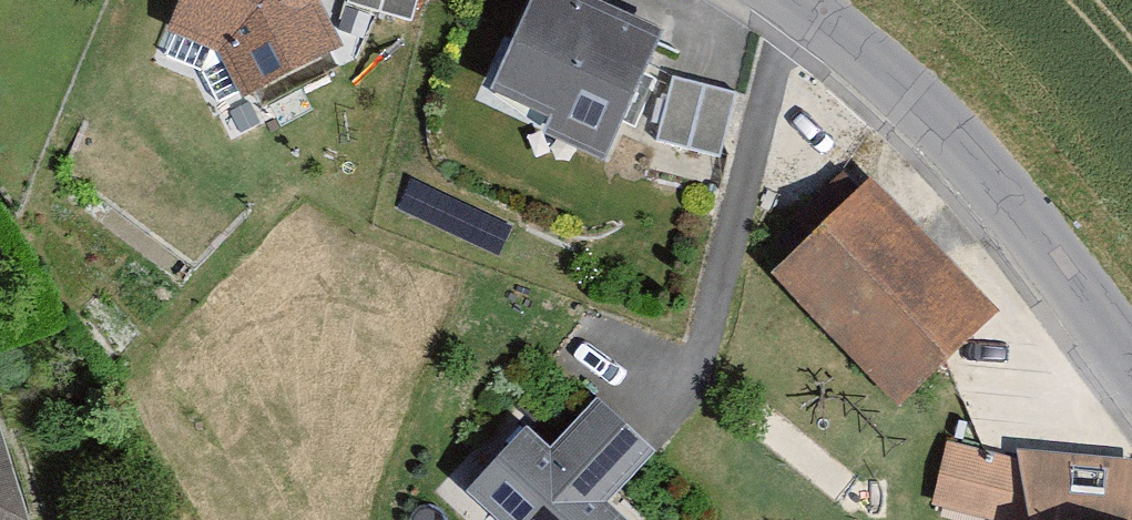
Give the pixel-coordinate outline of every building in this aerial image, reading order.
[(167,31),(218,52),(244,100),(345,46),(321,0),(179,0),(167,31)] [(413,17),(418,0),(350,0),(413,17)] [(597,0),(532,0),(491,86),(551,115),(545,126),(604,154),(663,31),(597,0)] [(735,107),(673,90),(656,151),(718,168),(735,107)] [(860,191),(758,283),(879,416),(981,324),(860,191)] [(460,490),(492,519),(619,519),(605,508),(660,449),(600,394),(549,448),(522,424),(460,490)] [(927,512),(963,519),(998,519),(1009,470),(939,455),(927,512)] [(1013,465),(1011,519),(1126,519),(1128,470),(1013,465)] [(0,485),(0,519),(10,519),(0,485)]
